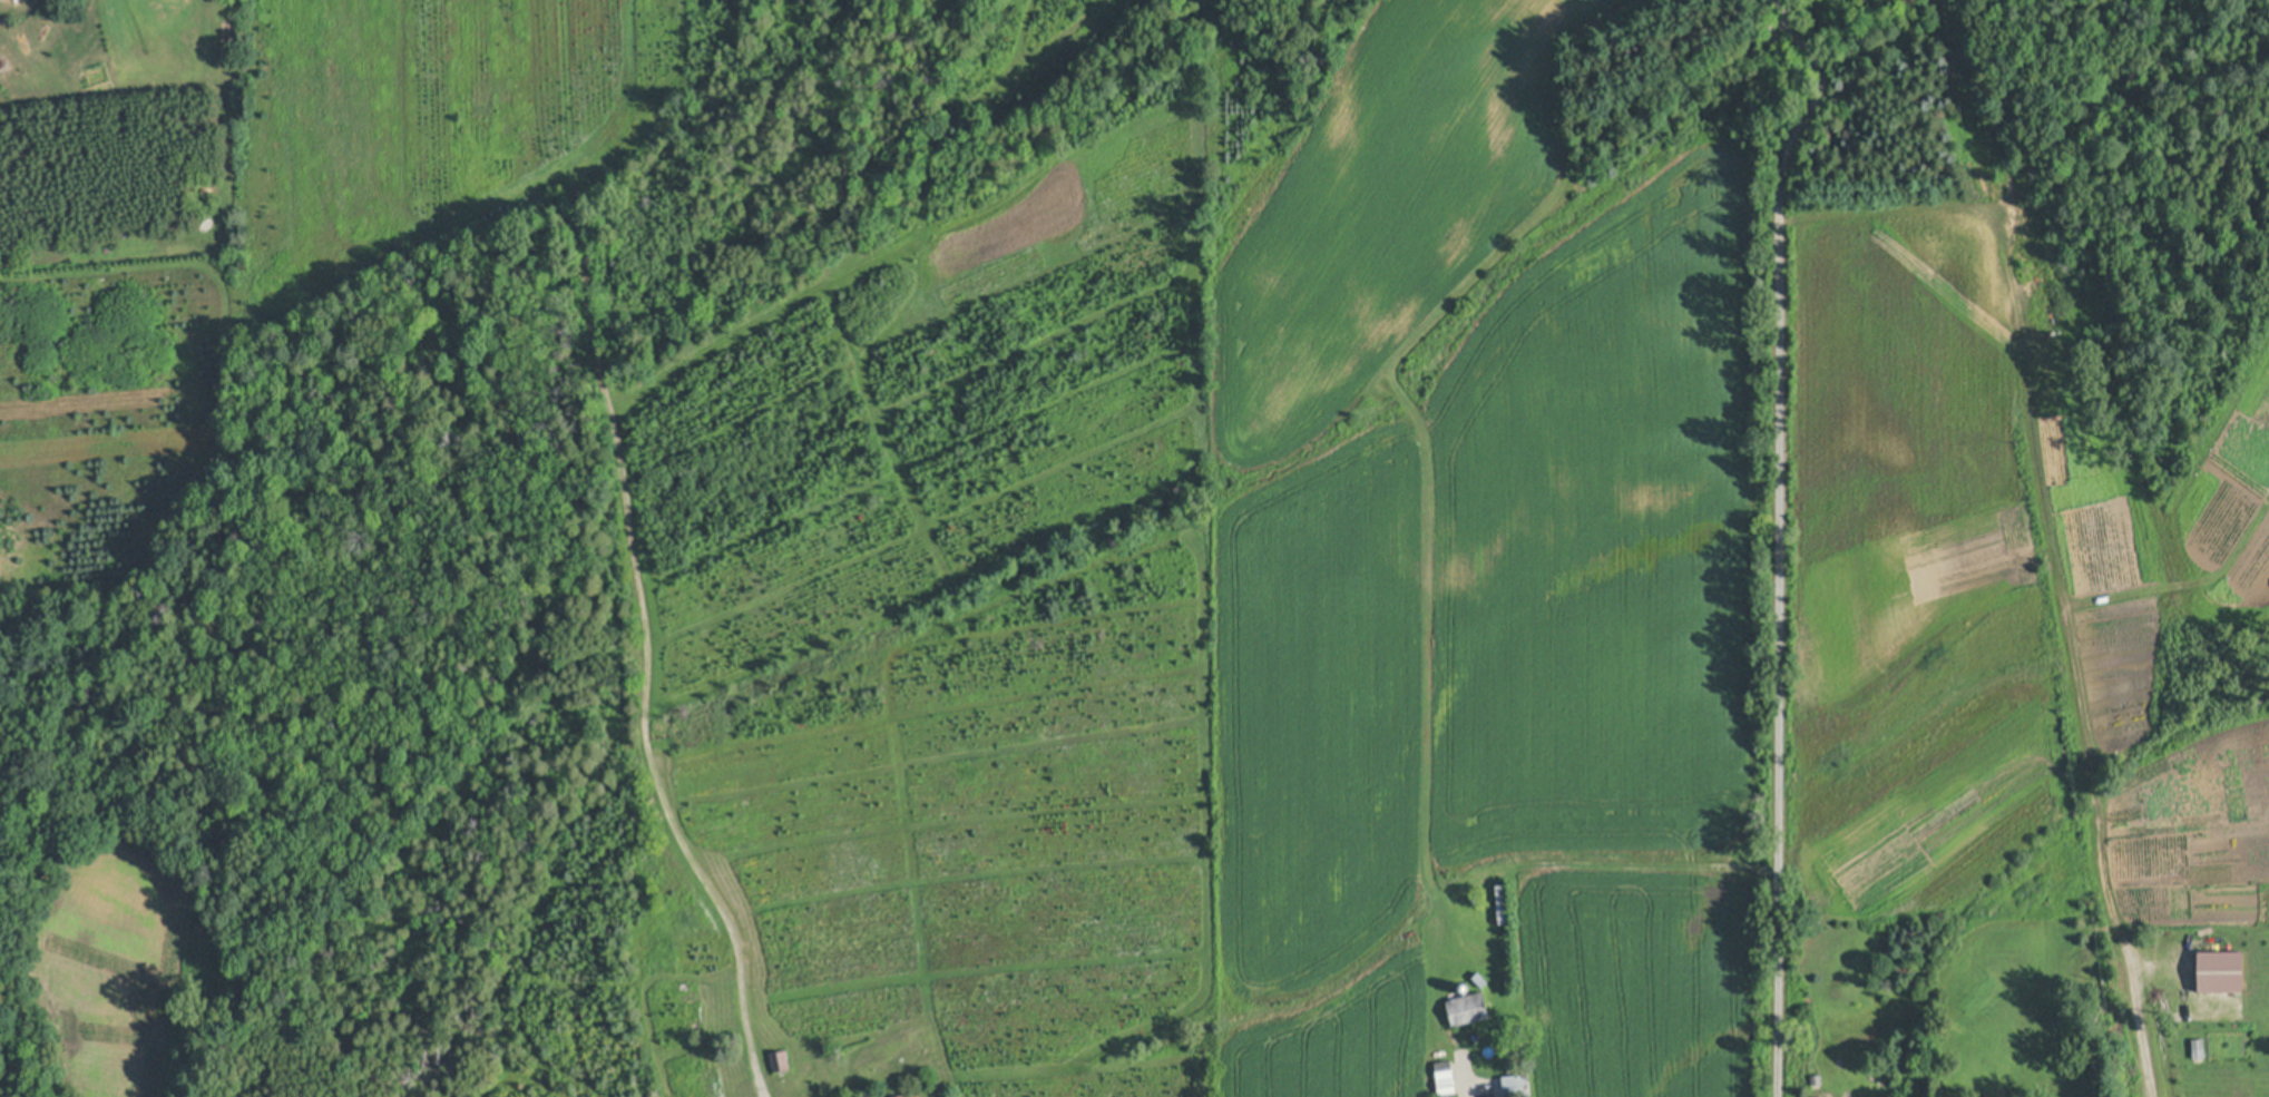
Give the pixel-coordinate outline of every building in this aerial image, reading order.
[(1778,19),(1776,43),(1767,42),(1769,18),(1778,19)] [(2206,993),(2252,994),(2253,953),(2206,952),(2206,993)] [(1489,982),(1484,989),(1474,979),(1479,972),(1489,982)] [(1466,981),(1467,981),(1468,982),(1469,982),(1470,983),(1470,985),(1471,985),(1471,986),(1471,987),(1471,988),(1470,989),(1470,990),(1469,990),(1469,991),(1468,991),(1467,991),(1466,991),(1465,991),(1464,991),(1463,990),(1461,989),(1461,988),(1461,987),(1461,986),(1461,985),(1463,983),(1463,982),(1464,982),(1465,982),(1466,981)] [(1489,1017),(1453,1026),(1447,1000),(1484,992),(1489,1017)] [(1444,1045),(1439,1045),(1437,1042),(1437,1038),(1439,1035),(1444,1035),(1447,1037),(1447,1044),(1444,1045)] [(791,1068),(774,1071),(771,1052),(788,1049),(791,1068)] [(1457,1094),(1440,1095),(1436,1065),(1453,1062),(1457,1094)] [(1530,1074),(1532,1096),(1505,1096),(1504,1075),(1530,1074)]
